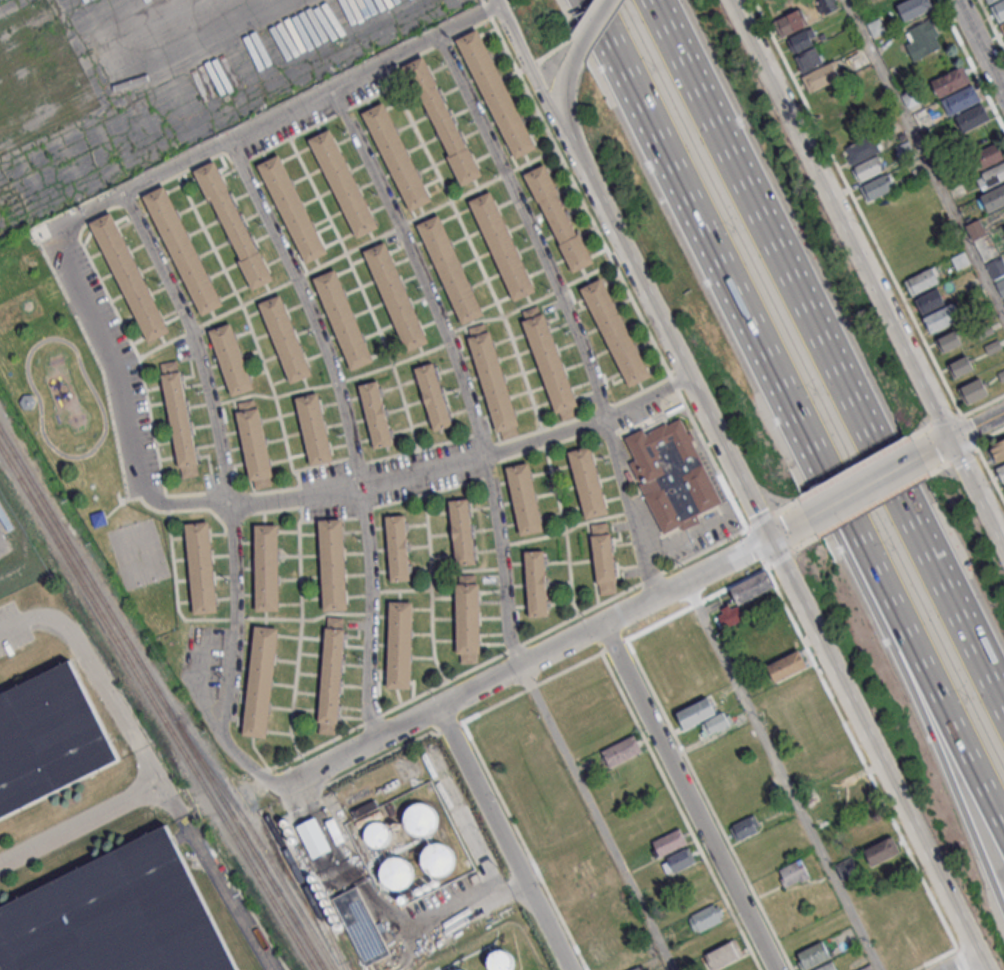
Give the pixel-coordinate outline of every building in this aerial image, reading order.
[(839,7),(836,0),(816,0),(824,15),(839,7)] [(906,21),(936,6),(933,0),(909,0),(899,5),(906,21)] [(1000,22),(1003,20),(1003,1),(993,7),(1000,22)] [(809,23),(801,7),(773,21),(781,38),(809,23)] [(910,30),(916,41),(908,45),(916,61),(943,48),(938,37),(941,35),(933,18),(910,30)] [(818,45),(811,28),(787,38),(794,54),(818,45)] [(456,40),(477,29),(536,147),(515,158),(456,40)] [(795,57),(802,73),(824,64),(817,48),(795,57)] [(802,76),(809,93),(842,78),(834,61),(802,76)] [(933,81),(942,97),(973,82),(964,65),(933,81)] [(411,86),(432,76),(482,174),(461,185),(411,86)] [(944,100),(951,116),(983,101),(975,85),(944,100)] [(362,112),(383,102),(433,200),(411,211),(362,112)] [(955,117),(963,132),(990,118),(982,103),(955,117)] [(308,139),(329,129),(379,227),(358,238),(308,139)] [(880,155),(875,137),(844,146),(849,164),(880,155)] [(1003,156),(1003,155),(997,142),(973,155),(981,169),(1003,156)] [(257,164),(278,154),(328,252),(307,263),(257,164)] [(854,167),(861,182),(886,170),(879,155),(854,167)] [(194,170),(214,160),(274,280),(253,290),(238,260),(240,259),(210,199),(208,200),(194,170)] [(975,175),(982,190),(1003,180),(1003,162),(975,175)] [(524,174),(545,164),(594,261),(573,272),(524,174)] [(895,188),(888,173),(860,186),(867,201),(895,188)] [(988,212),(1003,204),(1003,184),(980,196),(988,212)] [(142,196),(164,185),(223,304),(202,314),(142,196)] [(469,200),(491,190),(536,291),(515,301),(469,200)] [(90,223),(111,213),(170,331),(148,342),(90,223)] [(417,224),(438,214),(484,315),(462,325),(417,224)] [(986,234),(979,220),(966,226),(973,240),(986,234)] [(364,251),(386,241),(428,342),(406,351),(364,251)] [(1002,255),(986,263),(1003,298),(1003,297),(1003,260),(1002,255)] [(941,280),(934,266),(904,280),(911,295),(941,280)] [(313,278),(335,269),(373,360),(351,369),(313,278)] [(580,288),(601,278),(651,375),(630,386),(580,288)] [(922,315),(945,302),(938,287),(914,300),(922,315)] [(259,302),(280,294),(312,374),(291,383),(259,302)] [(931,334),(963,319),(955,303),(923,318),(931,334)] [(522,320),(556,413),(559,412),(562,420),(578,414),(575,406),(578,405),(543,312),(541,313),(538,305),(522,311),(525,319),(522,320)] [(209,330),(230,322),(254,388),(232,396),(209,330)] [(468,338),(472,337),(469,327),(485,322),(488,331),(491,330),(520,425),(516,426),(519,435),(503,439),(501,431),(497,432),(468,338)] [(937,340),(944,354),(965,344),(958,330),(937,340)] [(949,365),(956,379),(977,369),(970,355),(949,365)] [(160,374),(162,374),(160,363),(176,360),(178,371),(180,370),(198,463),(196,463),(198,474),(182,478),(180,466),(179,467),(160,374)] [(414,368),(434,362),(453,425),(434,431),(414,368)] [(961,389),(969,405),(991,394),(983,377),(961,389)] [(358,384),(378,380),(394,444),(374,449),(358,384)] [(295,397),(318,391),(334,459),(311,465),(295,397)] [(36,405),(31,393),(19,399),(24,410),(36,405)] [(236,411),(239,411),(237,402),(254,398),(255,407),(259,407),(273,476),(269,476),(271,485),(255,488),(253,479),(250,480),(236,411)] [(723,502),(691,440),(694,438),(691,431),(688,433),(681,417),(667,424),(666,422),(646,432),(644,428),(624,437),(635,459),(629,462),(663,534),(680,526),(682,530),(700,522),(697,516),(723,502)] [(1003,457),(1003,440),(990,444),(995,460),(1003,457)] [(568,451),(590,445),(608,514),(585,519),(568,451)] [(506,467),(528,462),(543,530),(521,535),(506,467)] [(448,500),(467,497),(475,563),(456,565),(448,500)] [(385,516),(405,514),(410,580),(390,581),(385,516)] [(318,519),(343,518),(348,610),(323,611),(318,519)] [(185,523),(209,521),(217,612),(194,614),(185,523)] [(591,524),(592,535),(591,535),(597,583),(598,583),(600,595),(616,593),(614,581),(615,581),(609,533),(607,533),(606,522),(591,524)] [(255,524),(278,524),(279,611),(256,611),(255,524)] [(524,551),(543,549),(548,615),(528,617),(524,551)] [(737,605),(774,586),(766,569),(729,587),(736,602),(716,612),(724,629),(744,619),(737,605)] [(480,583),(475,583),(475,574),(458,574),(458,583),(455,583),(456,654),(460,654),(460,663),(477,662),(477,653),(481,653),(480,583)] [(389,601),(413,602),(411,688),(387,688),(389,601)] [(327,616),(326,627),(325,627),(318,722),(319,722),(319,732),(334,734),(335,723),(338,723),(345,628),(343,628),(344,617),(327,616)] [(254,625),(279,628),(266,738),(242,735),(254,625)] [(767,665),(798,650),(806,666),(775,682),(767,665)] [(120,759),(70,660),(0,695),(0,818),(120,759)] [(677,712),(708,696),(716,713),(685,728),(677,712)] [(601,751),(635,734),(643,750),(610,767),(601,751)] [(426,805),(421,805),(416,806),(411,810),(408,814),(406,820),(407,825),(409,831),(413,835),(418,837),(424,838),(429,837),(434,834),(437,830),(439,825),(440,820),(438,814),(435,810),(431,807),(426,805)] [(738,840),(762,830),(754,814),(731,825),(738,840)] [(871,866),(900,851),(891,834),(896,831),(888,816),(854,833),(871,866)] [(298,827),(315,860),(334,850),(317,818),(298,827)] [(166,823),(0,906),(0,969),(238,969),(166,823)] [(376,823),(372,826),(369,829),(367,833),(367,837),(368,841),(370,845),(374,847),(378,849),(382,849),(386,847),(390,845),(392,841),(393,837),(393,832),(391,828),(388,825),(384,823),(380,823),(376,823)] [(652,841),(680,827),(688,842),(659,857),(652,841)] [(442,844),(437,844),(432,845),(427,849),(424,853),(423,859),(423,864),(425,870),(429,874),(434,876),(440,877),(446,876),(450,873),(454,869),(456,864),(456,859),(455,853),(452,849),(448,846),(442,844)] [(696,863),(689,848),(661,860),(667,875),(696,863)] [(401,857),(396,857),(391,859),(386,862),(383,867),(382,872),(382,878),(384,883),(388,887),(393,890),(399,891),(405,889),(409,887),(413,883),(415,878),(415,872),(414,867),(411,862),(407,859),(401,857)] [(784,888),(810,876),(801,858),(776,871),(784,888)] [(333,901),(367,969),(392,956),(358,888),(333,901)] [(691,915),(713,904),(721,919),(699,931),(691,915)] [(706,954),(735,939),(743,955),(714,969),(706,954)] [(798,953),(821,941),(829,957),(806,969),(798,953)] [(495,953),(492,957),(490,961),(490,965),(491,969),(492,969),(514,969),(515,969),(516,965),(516,960),(514,956),(511,953),(507,951),(503,950),(498,951),(495,953)] [(832,960),(837,969),(812,969),(832,960)]
